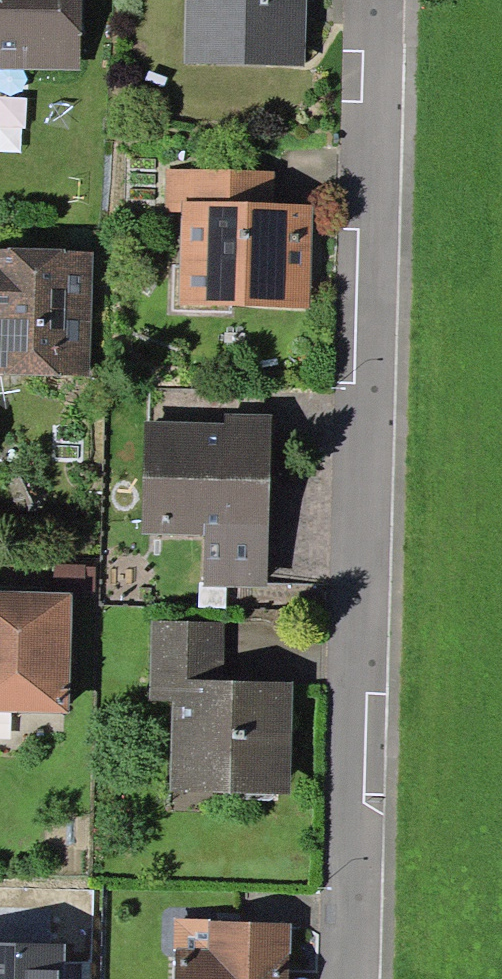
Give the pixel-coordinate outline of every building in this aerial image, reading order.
[(79,69),(80,0),(0,0),(0,68),(79,69)] [(306,0),(186,0),(185,65),(305,67),(306,0)] [(181,200),(274,203),(275,172),(167,169),(166,211),(181,212),(181,200)] [(310,310),(313,204),(274,203),(181,200),(181,212),(178,306),(310,310)] [(93,252),(0,250),(0,375),(91,377),(93,252)] [(268,589),(272,416),(225,414),(225,423),(144,421),(141,534),(205,536),(203,587),(268,589)] [(53,564),(52,592),(72,593),(95,593),(95,566),(53,564)] [(72,593),(52,592),(0,591),(0,712),(70,713),(72,593)] [(290,795),(293,682),(222,681),(224,624),(151,622),(149,701),(171,701),(169,791),(290,795)] [(290,921),(175,919),(174,978),(289,978),(290,921)] [(66,945),(0,943),(0,978),(65,978),(66,945)]
